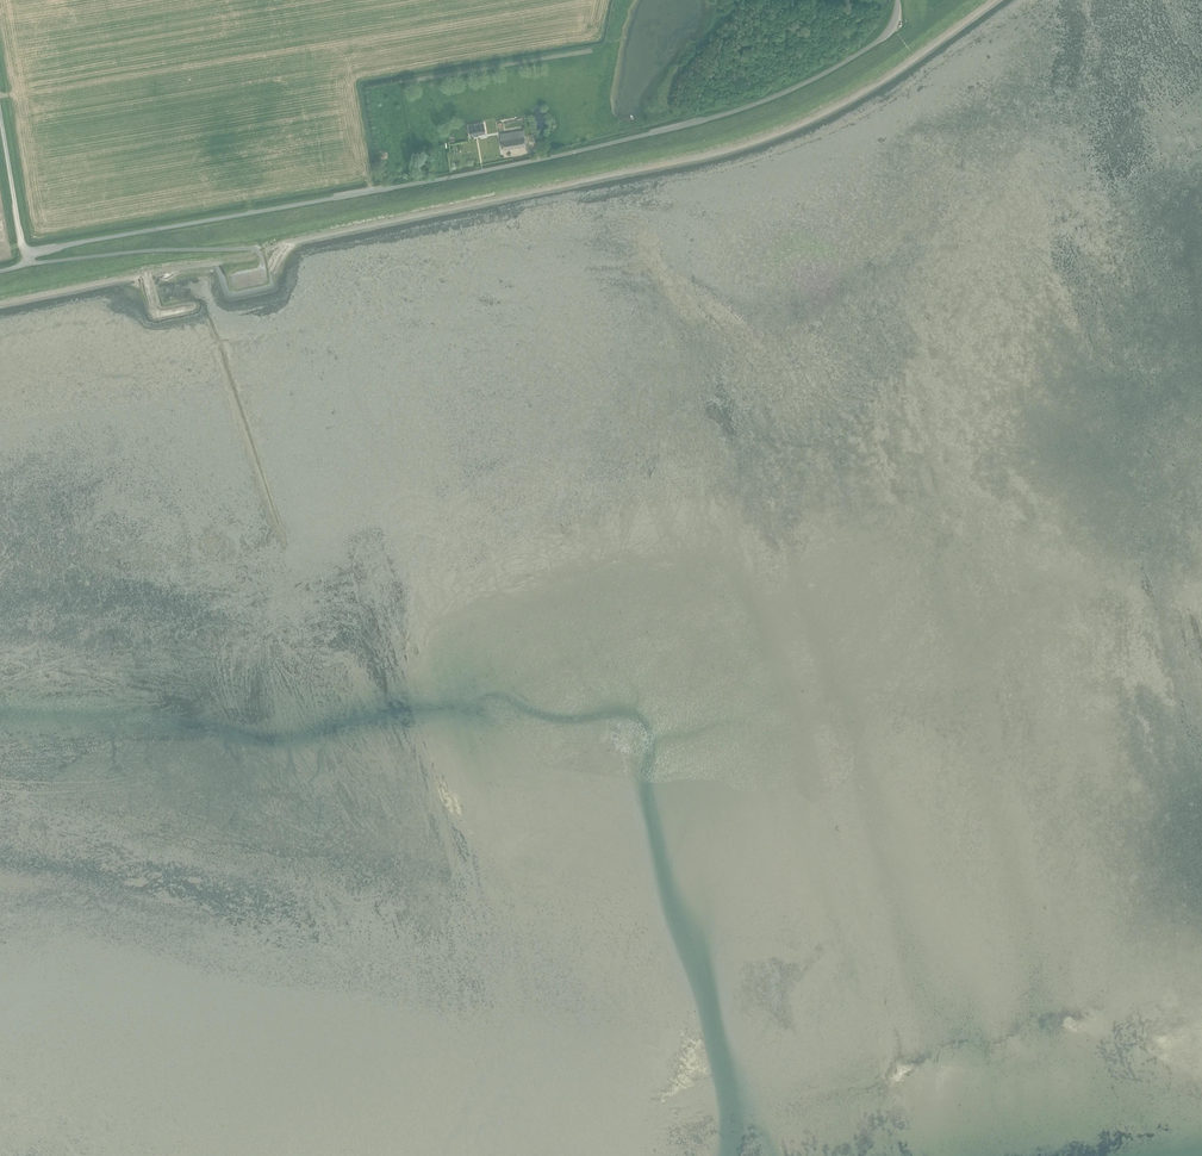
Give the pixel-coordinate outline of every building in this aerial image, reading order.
[(478,134),(485,133),(484,123),(468,126),(470,135),(475,134),(475,135),(474,135),(479,135),(479,134),(478,134)] [(499,134),(502,150),(525,146),(522,130),(499,134)]
